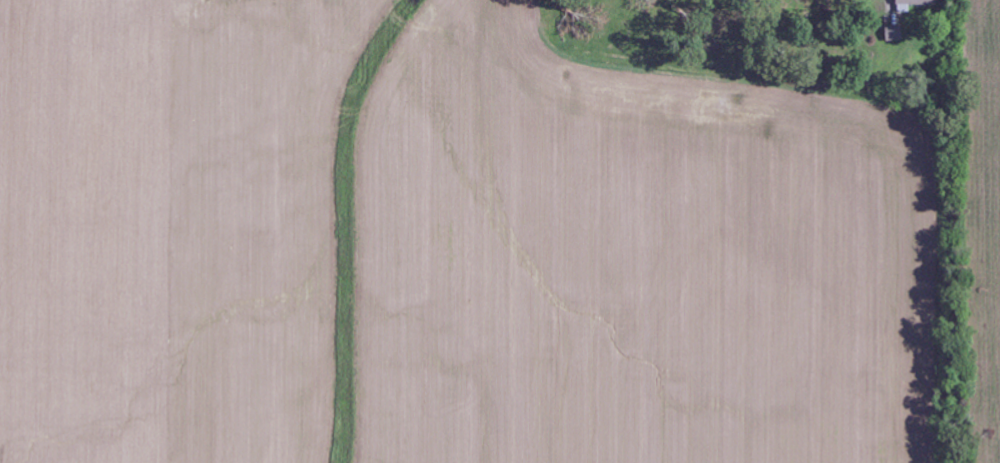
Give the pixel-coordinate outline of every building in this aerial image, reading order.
[(938,0),(899,0),(899,12),(911,12),(911,6),(938,6),(938,0)] [(904,41),(904,26),(888,26),(888,41),(904,41)]
